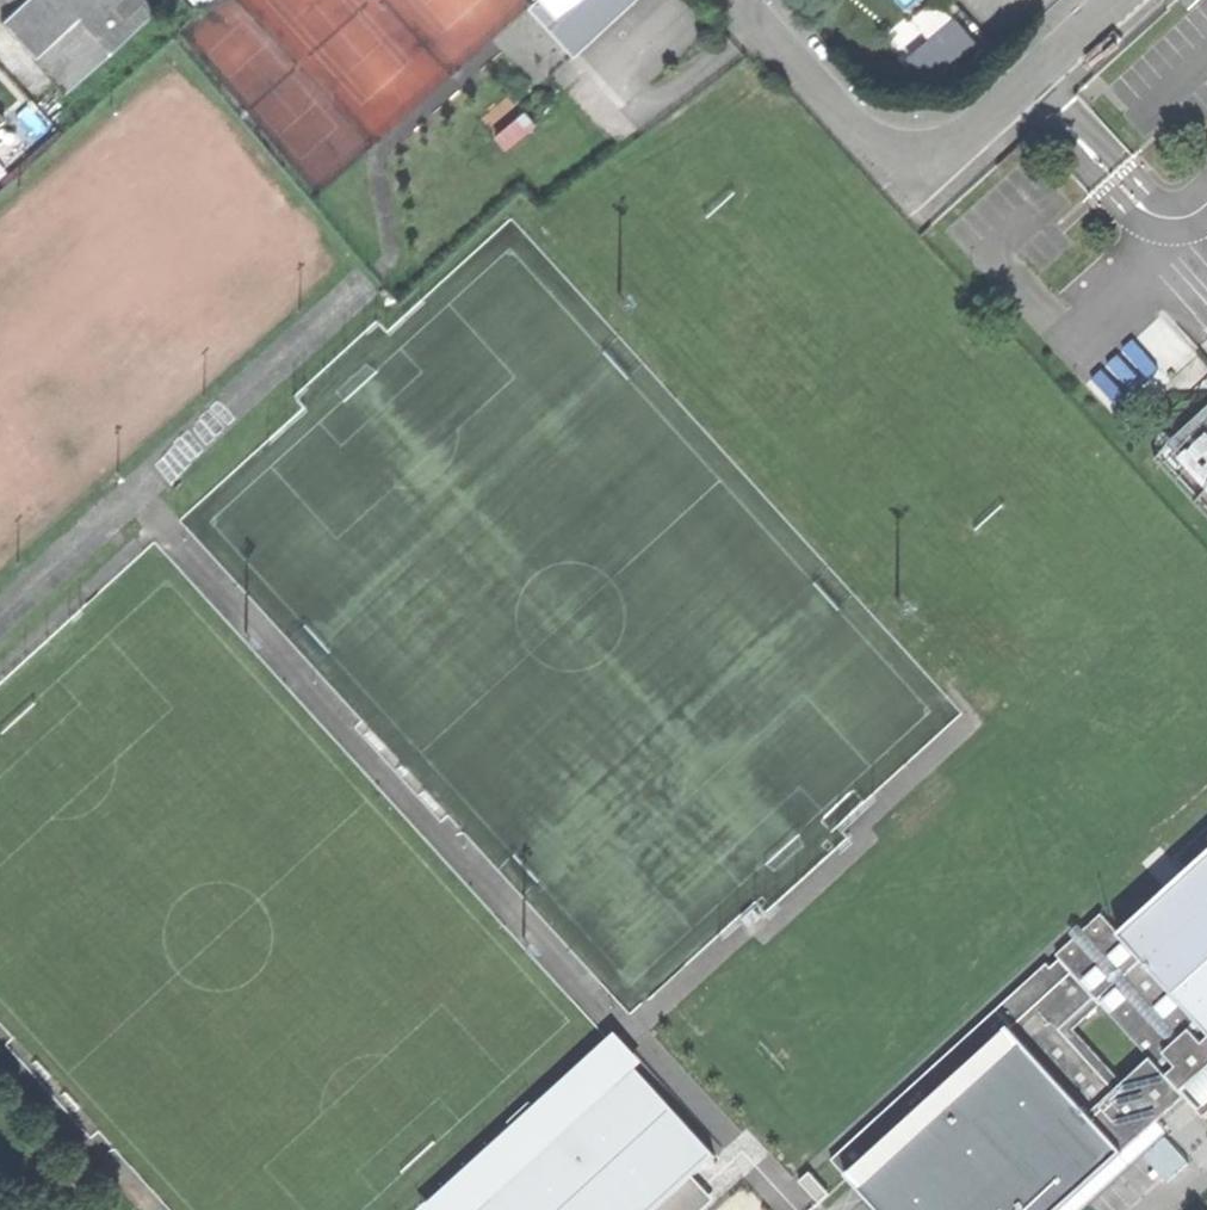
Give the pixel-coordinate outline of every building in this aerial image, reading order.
[(147,0),(0,0),(0,18),(69,93),(158,12),(147,0)] [(555,15),(573,0),(542,0),(555,15)] [(931,81),(979,41),(945,0),(931,0),(891,33),(931,81)] [(1188,9),(1197,0),(1179,0),(1188,9)] [(1126,413),(1196,346),(1163,312),(1094,379),(1126,413)] [(1161,454),(1206,506),(1206,412),(1161,454)] [(1120,932),(1206,1030),(1206,824),(1173,854),(1193,876),(1146,918),(1141,913),(1120,932)] [(1059,955),(1185,1097),(1205,1120),(1206,1118),(1206,1030),(1120,932),(1100,910),(1055,950),(1059,955)] [(878,1209),(1057,1209),(1185,1097),(1059,955),(1051,963),(1047,958),(828,1153),(878,1209)] [(426,1209),(705,1209),(714,1201),(693,1178),(716,1157),(637,1071),(644,1064),(617,1035),(426,1209)]
